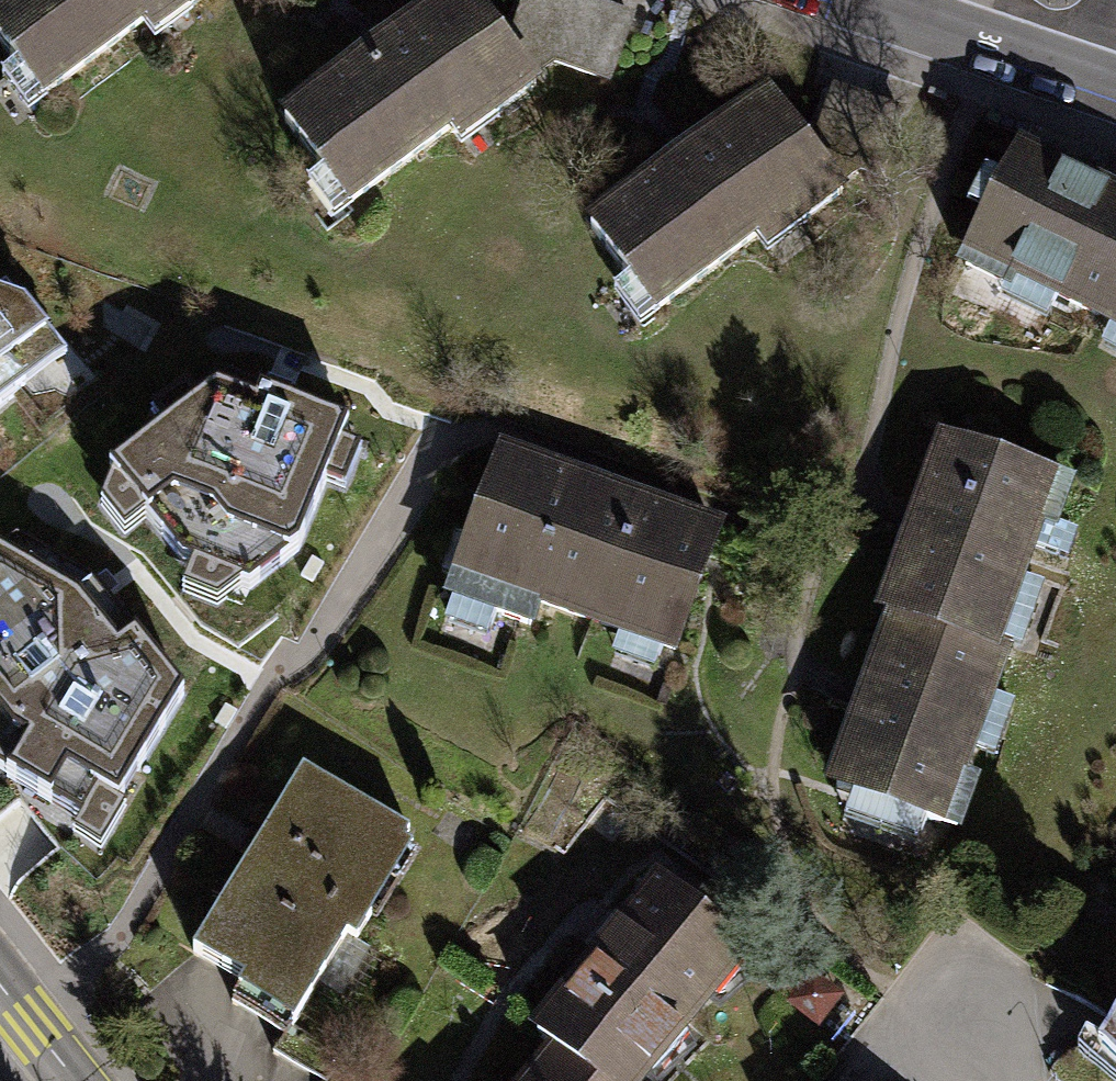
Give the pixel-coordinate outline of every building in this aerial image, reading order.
[(40,99),(169,0),(0,0),(0,46),(40,99)] [(285,124),(350,208),(486,104),(496,117),(536,86),(528,76),(501,41),(470,0),(447,0),(285,124)] [(501,41),(528,76),(553,62),(606,84),(628,19),(571,0),(528,0),(518,31),(501,41)] [(821,136),(804,146),(831,181),(856,166),(879,173),(897,113),(835,91),(821,136)] [(764,94),(588,229),(653,313),(789,209),(799,222),(839,191),(831,181),(804,146),(764,94)] [(1019,151),(961,264),(1004,286),(1011,270),(1115,323),(1115,200),(1019,151)] [(57,357),(15,305),(0,300),(0,402),(57,357)] [(349,419),(231,370),(102,461),(167,564),(218,603),(298,538),(349,419)] [(882,612),(895,617),(989,649),(1033,522),(1050,527),(1065,484),(941,442),(882,612)] [(715,529),(500,457),(453,596),(529,622),(537,600),(675,646),(715,529)] [(72,806),(60,823),(90,840),(122,793),(111,785),(179,677),(82,576),(0,530),(0,762),(72,806)] [(997,652),(989,649),(895,617),(835,790),(953,830),(968,785),(953,780),(997,652)] [(298,769),(193,952),(297,1012),(402,829),(298,769)] [(555,1048),(597,1080),(636,1080),(742,946),(658,880),(537,1034),(555,1048)] [(1093,1048),(1115,1065),(1115,1005),(1093,1048)] [(555,1048),(529,1080),(597,1080),(555,1048)]
